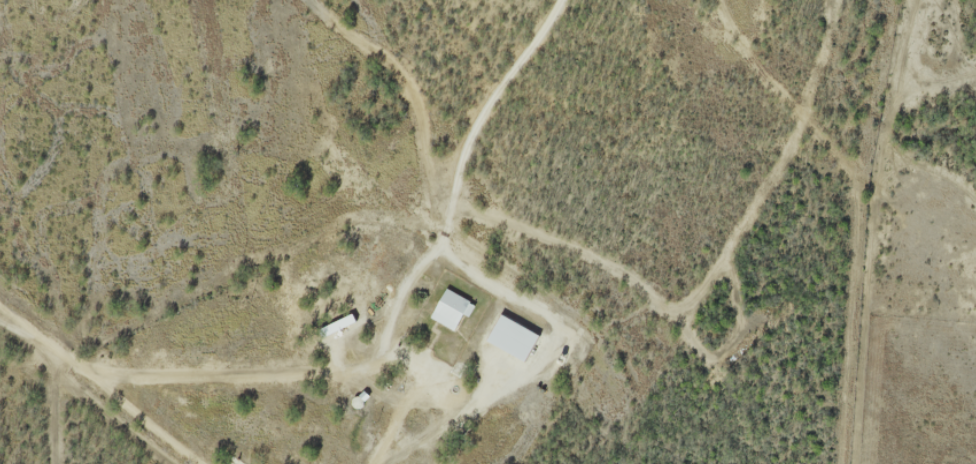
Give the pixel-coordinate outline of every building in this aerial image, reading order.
[(460,315),(469,318),(475,302),(442,290),(431,321),(455,330),(460,315)]
